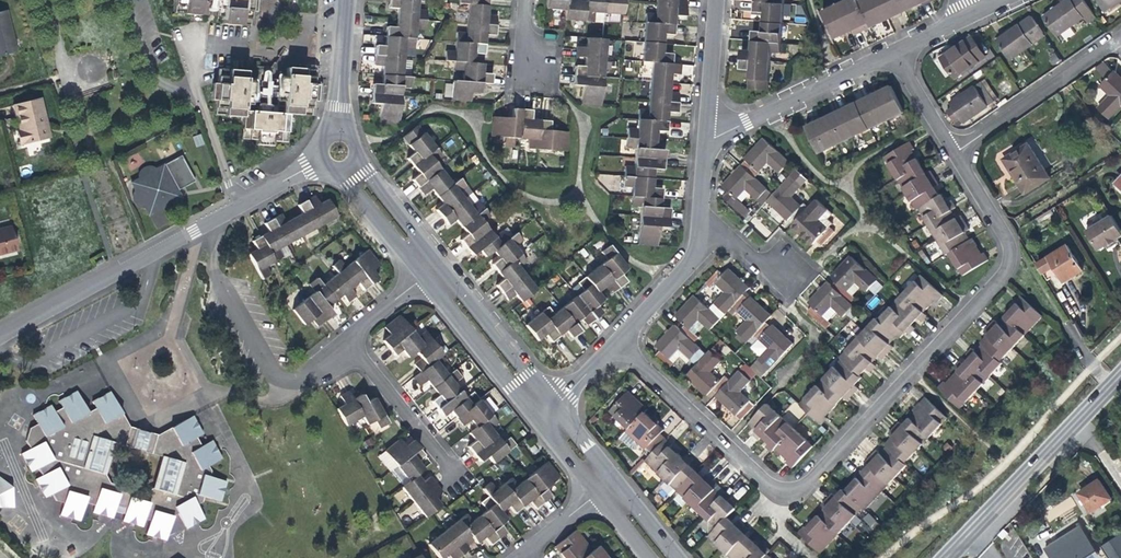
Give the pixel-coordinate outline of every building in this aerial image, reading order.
[(173,13),(201,16),(202,0),(174,0),(173,13)] [(223,4),(222,7),(221,22),(221,25),(249,27),(250,9),(251,0),(223,0),(223,4)] [(427,11),(417,10),(418,0),(417,0),(389,0),(388,8),(398,8),(398,13),(397,18),(426,20),(427,11)] [(545,7),(565,9),(565,0),(546,0),(545,7)] [(585,1),(579,0),(575,0),(565,0),(565,9),(564,19),(584,20),(585,1)] [(605,0),(585,0),(585,1),(584,20),(593,21),(594,11),(604,12),(605,0)] [(624,0),(605,0),(604,12),(623,14),(624,0)] [(784,3),(755,0),(755,10),(764,11),(764,16),(763,21),(783,23),(784,3)] [(859,0),(847,0),(839,4),(852,30),(860,26),(869,21),(859,0)] [(880,0),(859,0),(869,21),(871,26),(881,22),(889,18),(880,0)] [(901,0),(880,0),(889,18),(897,14),(906,10),(901,0)] [(922,0),(901,0),(906,10),(914,6),(923,2),(922,0)] [(1074,0),(1067,0),(1059,5),(1045,16),(1058,35),(1085,16),(1074,0)] [(1085,16),(1089,22),(1096,17),(1084,0),(1074,0),(1085,16)] [(1107,0),(1097,0),(1104,12),(1112,7),(1107,0)] [(487,12),(488,6),(468,4),(466,23),(496,26),(497,16),(487,15),(487,12)] [(683,16),(684,6),(656,4),(655,14),(644,13),(644,23),(674,25),(674,20),(675,15),(683,16)] [(852,30),(839,4),(822,12),(835,38),(845,33),(852,30)] [(0,12),(0,59),(16,55),(4,11),(0,12)] [(998,40),(1012,59),(1046,35),(1033,16),(1016,27),(998,40)] [(415,39),(416,30),(425,31),(426,20),(397,18),(397,25),(396,28),(387,27),(386,36),(415,39)] [(783,23),(763,21),(763,27),(763,30),(753,29),(752,40),(781,42),(783,23)] [(495,36),(496,26),(466,23),(465,32),(465,33),(457,32),(456,42),(485,44),(485,38),(486,35),(495,36)] [(673,35),(674,25),(644,23),(642,42),(663,43),(663,38),(663,34),(673,35)] [(403,57),(404,48),(414,49),(415,39),(386,36),(386,42),(385,47),(376,46),(375,55),(403,57)] [(604,59),(606,39),(602,39),(586,37),(586,42),(585,47),(576,46),(575,56),(584,57),(604,59)] [(941,57),(955,77),(985,57),(971,37),(958,46),(941,57)] [(781,42),(752,40),(752,45),(752,49),(742,48),(741,58),(770,60),(771,51),(781,51),(781,42)] [(475,58),(475,54),(484,54),(485,44),(456,42),(455,52),(446,51),(445,61),(454,61),(475,63),(475,58)] [(662,49),(663,43),(642,42),(641,61),(652,62),(671,64),(672,54),(662,53),(662,49)] [(402,76),(403,57),(375,55),(374,66),(384,66),(383,70),(383,75),(402,76)] [(603,77),(604,59),(584,57),(584,61),(584,66),(574,65),(573,75),(603,77)] [(770,60),(741,58),(740,68),(750,68),(749,75),(748,88),(768,90),(770,60)] [(492,83),(493,74),(483,73),(483,68),(484,64),(475,63),(454,61),(453,71),(462,72),(462,81),(482,83),(492,83)] [(1102,78),(1111,70),(1103,61),(1094,68),(1102,78)] [(670,78),(670,73),(679,74),(679,64),(671,64),(652,62),(650,81),(669,83),(670,78)] [(311,100),(313,85),(314,69),(286,67),(285,78),(284,88),(281,88),(280,93),(284,93),(284,95),(283,107),(276,107),(275,114),(288,115),(288,114),(310,116),(311,100)] [(242,118),(242,111),(243,105),(243,97),(247,97),(247,93),(244,93),(245,71),(218,69),(217,84),(216,92),(211,91),(211,100),(216,101),(215,116),(242,118)] [(1110,118),(1120,106),(1120,77),(1115,71),(1102,85),(1111,94),(1099,107),(1110,118)] [(400,96),(401,87),(411,88),(412,77),(402,76),(383,75),(383,81),(382,86),(372,85),(372,94),(400,96)] [(600,106),(603,77),(573,75),(573,84),(582,85),(582,93),(581,104),(600,106)] [(276,94),(284,95),(284,93),(280,93),(281,88),(284,88),(285,78),(278,77),(276,94)] [(481,93),(482,83),(462,81),(453,80),(451,100),(472,101),(472,96),(472,92),(481,93)] [(269,82),(260,81),(259,96),(268,97),(269,82)] [(669,89),(669,83),(650,81),(649,101),(676,103),(677,93),(669,93),(669,89)] [(951,103),(965,122),(983,109),(996,101),(983,81),(951,103)] [(904,111),(891,85),(884,89),(874,93),(887,119),(904,111)] [(247,97),(243,97),(243,105),(250,105),(251,93),(247,93),(247,97)] [(887,119),(874,93),(867,97),(857,101),(870,127),(887,119)] [(398,124),(400,96),(372,94),(371,104),(381,105),(380,113),(379,123),(398,124)] [(667,116),(667,112),(676,113),(676,103),(649,101),(648,110),(637,110),(636,119),(666,121),(667,116)] [(870,127),(857,101),(850,105),(840,110),(853,136),(870,127)] [(41,102),(14,109),(18,122),(21,131),(16,133),(20,147),(46,140),(42,125),(47,124),(41,102)] [(256,105),(255,112),(263,113),(263,109),(268,109),(268,113),(275,114),(276,107),(276,106),(256,105)] [(520,138),(522,109),(511,108),(511,117),(505,117),(492,116),(491,136),(520,138)] [(538,149),(540,120),(536,120),(530,119),(531,110),(522,109),(520,138),(529,139),(528,148),(538,149)] [(853,136),(840,110),(832,113),(824,118),(836,144),(853,136)] [(268,113),(263,113),(255,112),(242,111),(242,118),(241,130),(248,131),(248,139),(255,140),(255,145),(272,146),(272,141),(286,143),(288,115),(275,114),(268,113)] [(836,144),(824,118),(816,121),(806,126),(819,152),(836,144)] [(666,131),(666,121),(636,119),(636,129),(627,128),(626,138),(655,140),(655,135),(656,130),(666,131)] [(559,131),(550,130),(551,121),(540,120),(538,149),(567,151),(568,131),(559,131)] [(51,138),(47,124),(42,125),(46,140),(51,138)] [(435,147),(417,125),(401,137),(409,147),(413,152),(406,158),(412,165),(435,147)] [(663,160),(664,150),(654,150),(654,147),(655,140),(626,138),(625,147),(634,148),(633,157),(663,160)] [(745,159),(746,160),(760,172),(768,163),(779,174),(789,163),(763,139),(755,148),(745,159)] [(902,188),(924,174),(922,172),(919,166),(920,165),(916,158),(914,159),(913,156),(910,152),(913,150),(909,142),(884,158),(902,188)] [(1027,192),(1050,178),(1029,144),(1009,157),(1016,169),(1013,171),(1017,178),(1027,192)] [(417,187),(440,168),(435,162),(442,156),(435,147),(412,165),(417,171),(419,174),(411,180),(417,187)] [(193,181),(179,155),(153,170),(151,168),(148,167),(138,172),(137,176),(138,178),(129,182),(134,191),(132,193),(131,197),(136,206),(140,207),(142,206),(147,214),(172,201),(171,198),(173,191),(175,190),(193,181)] [(652,174),(653,168),(663,169),(663,160),(633,157),(633,167),(624,166),(623,176),(652,178),(652,174)] [(760,172),(746,160),(742,165),(755,178),(760,172)] [(723,186),(733,195),(737,199),(746,190),(757,200),(767,189),(755,178),(742,165),(733,175),(723,186)] [(436,196),(452,183),(440,168),(417,187),(423,195),(431,189),(433,191),(436,196)] [(917,210),(919,208),(938,197),(935,192),(932,188),(938,184),(929,171),(924,174),(902,188),(917,210)] [(651,184),(652,178),(623,176),(622,185),(631,186),(631,196),(661,199),(661,189),(651,188),(651,184)] [(792,217),(801,206),(792,198),(802,186),(791,176),(767,202),(779,213),(788,221),(792,217)] [(440,217),(464,198),(458,191),(466,185),(459,177),(452,183),(436,196),(440,201),(442,204),(435,210),(440,217)] [(179,197),(175,190),(173,191),(171,198),(172,201),(179,197)] [(1076,194),(1057,206),(1061,212),(1080,200),(1076,194)] [(336,216),(327,199),(323,202),(320,204),(315,195),(305,200),(319,226),(336,216)] [(746,208),(737,199),(733,195),(728,200),(742,213),(746,208)] [(934,232),(955,219),(953,216),(949,211),(956,207),(951,199),(944,203),(943,201),(939,195),(938,197),(919,208),(934,232)] [(660,204),(661,199),(631,196),(630,206),(641,207),(640,217),(667,219),(668,209),(660,208),(660,204)] [(460,226),(484,208),(477,200),(470,206),(464,198),(440,217),(447,225),(455,219),(457,222),(460,226)] [(319,226),(305,200),(297,205),(302,214),(299,215),(293,218),(303,235),(319,226)] [(821,220),(829,211),(817,200),(809,208),(797,222),(793,226),(803,236),(814,245),(817,241),(829,228),(821,220)] [(804,203),(801,206),(792,217),(797,222),(809,208),(804,203)] [(465,247),(488,229),(482,222),(490,215),(484,208),(460,226),(464,231),(467,234),(459,240),(465,247)] [(1053,209),(1038,218),(1041,223),(1056,214),(1053,209)] [(821,220),(829,228),(833,224),(828,220),(833,215),(829,211),(821,220)] [(303,235),(293,218),(289,221),(285,223),(281,214),(272,219),(286,244),(303,235)] [(1083,230),(1096,252),(1120,238),(1120,235),(1109,215),(1083,230)] [(947,254),(949,253),(968,241),(963,233),(969,229),(966,225),(961,216),(955,219),(934,232),(947,254)] [(658,234),(658,228),(667,229),(667,219),(640,217),(638,244),(657,246),(658,234)] [(286,244),(272,219),(264,224),(268,232),(265,234),(260,237),(274,262),(283,257),(278,249),(286,244)] [(14,247),(8,223),(0,225),(0,251),(14,247)] [(829,228),(817,241),(822,246),(834,232),(829,228)] [(492,251),(508,239),(502,231),(495,237),(488,229),(465,247),(472,256),(479,250),(482,253),(485,257),(492,251)] [(497,272),(520,253),(515,246),(522,240),(516,233),(508,239),(492,251),(497,257),(498,259),(491,265),(497,272)] [(274,262),(260,237),(255,239),(251,242),(256,250),(249,254),(263,279),(271,275),(266,266),(274,262)] [(968,241),(949,253),(963,275),(987,259),(983,252),(980,254),(978,251),(975,247),(977,246),(972,238),(968,241)] [(606,258),(614,252),(608,245),(601,251),(606,258)] [(1069,245),(1038,263),(1044,273),(1050,282),(1061,275),(1064,281),(1084,270),(1069,245)] [(368,250),(352,262),(369,284),(378,278),(372,270),(375,267),(379,264),(368,250)] [(614,252),(606,258),(584,275),(597,292),(602,288),(604,287),(620,274),(622,272),(627,269),(614,252)] [(502,293),(524,275),(518,267),(526,261),(520,253),(497,272),(501,277),(503,279),(495,285),(502,293)] [(832,278),(836,281),(847,291),(856,282),(867,292),(877,281),(852,257),(842,267),(832,278)] [(337,274),(345,268),(339,260),(331,266),(337,274)] [(345,268),(337,274),(348,288),(352,285),(356,282),(362,290),(369,284),(352,262),(345,268)] [(717,299),(728,310),(745,292),(749,287),(741,280),(729,268),(723,274),(715,282),(724,291),(717,299)] [(711,287),(715,282),(723,274),(719,270),(706,283),(711,287)] [(337,274),(321,286),(333,300),(337,296),(340,294),(346,302),(354,296),(348,288),(337,274)] [(620,274),(604,287),(609,294),(625,281),(620,274)] [(536,289),(524,275),(502,293),(507,300),(515,295),(517,297),(520,302),(536,289)] [(582,289),(577,293),(590,310),(596,305),(599,303),(603,299),(597,292),(584,275),(576,282),(582,289)] [(898,299),(916,316),(921,321),(927,315),(923,312),(929,306),(927,305),(930,301),(933,298),(937,302),(943,296),(921,275),(898,299)] [(314,291),(321,286),(316,279),(308,284),(314,291)] [(856,299),(847,291),(836,281),(832,286),(851,304),(856,299)] [(808,303),(812,307),(823,317),(832,308),(843,318),(853,307),(851,304),(832,286),(827,282),(818,293),(808,303)] [(333,300),(321,286),(314,291),(306,297),(323,320),(331,314),(325,306),(328,304),(333,300)] [(737,310),(750,297),(745,292),(728,310),(733,315),(737,310)] [(562,304),(576,321),(580,317),(590,310),(577,293),(562,304)] [(676,315),(685,324),(690,328),(699,318),(710,329),(720,319),(708,308),(694,295),(685,305),(676,315)] [(1005,316),(1006,317),(1025,334),(1043,316),(1021,295),(1015,301),(1018,304),(1016,306),(1012,311),(1010,310),(1005,316)] [(323,320),(306,297),(291,309),(302,323),(307,320),(309,318),(315,326),(323,320)] [(750,297),(737,310),(747,319),(736,331),(747,341),(748,340),(765,322),(771,316),(762,308),(750,297)] [(720,319),(728,310),(717,299),(708,308),(720,319)] [(913,319),(916,316),(898,299),(882,316),(900,333),(902,331),(903,330),(909,335),(914,328),(909,324),(913,319)] [(573,323),(576,321),(562,304),(552,313),(545,318),(553,327),(558,335),(563,331),(565,329),(573,323)] [(545,318),(552,313),(546,305),(539,311),(545,318)] [(590,310),(580,317),(586,325),(590,322),(602,312),(596,305),(590,310)] [(827,321),(823,317),(812,307),(808,312),(823,326),(827,321)] [(541,337),(543,335),(553,327),(545,318),(539,311),(523,324),(536,340),(541,337)] [(399,315),(384,327),(388,331),(390,334),(382,340),(389,348),(411,330),(399,315)] [(896,337),(900,333),(882,316),(878,320),(876,318),(858,338),(876,354),(881,359),(892,347),(887,342),(890,340),(894,335),(896,337)] [(1025,334),(1006,317),(1002,322),(999,325),(988,336),(1007,353),(1025,334)] [(983,331),(988,336),(999,325),(993,320),(983,331)] [(759,338),(770,327),(765,322),(748,340),(753,345),(759,338)] [(573,323),(565,329),(571,337),(579,331),(573,323)] [(698,336),(690,328),(685,324),(680,330),(693,342),(698,336)] [(656,345),(661,350),(671,359),(679,350),(690,360),(701,349),(693,342),(680,330),(675,325),(665,335),(656,345)] [(770,327),(759,338),(769,348),(758,359),(769,370),(793,344),(784,336),(772,325),(770,327)] [(558,335),(553,327),(543,335),(549,342),(558,335)] [(411,330),(389,348),(395,356),(403,350),(405,353),(408,357),(416,351),(430,339),(424,332),(417,338),(411,330)] [(1007,353),(988,336),(986,339),(981,344),(983,345),(999,361),(1007,353)] [(874,357),(876,354),(858,338),(840,357),(843,359),(859,375),(863,371),(865,368),(869,372),(874,366),(870,361),(874,357)] [(414,364),(420,372),(435,360),(443,354),(430,339),(416,351),(420,356),(422,359),(414,364)] [(999,361),(983,345),(979,349),(976,352),(970,358),(967,362),(963,365),(958,371),(977,389),(1002,363),(999,361)] [(970,358),(976,352),(972,348),(966,354),(970,358)] [(708,396),(713,390),(722,380),(712,371),(723,360),(711,349),(687,376),(697,386),(708,396)] [(671,359),(661,350),(658,353),(658,356),(657,357),(670,369),(675,363),(671,359)] [(860,376),(859,375),(843,359),(824,378),(842,395),(847,400),(858,388),(853,383),(857,379),(860,376)] [(433,388),(448,376),(435,360),(420,372),(413,378),(419,386),(427,380),(430,384),(433,388)] [(953,367),(958,371),(963,365),(959,361),(953,367)] [(1038,361),(1034,366),(1038,370),(1042,364),(1038,361)] [(437,409),(460,391),(454,384),(461,378),(455,370),(448,376),(433,388),(436,392),(439,395),(431,401),(437,409)] [(737,414),(749,401),(750,400),(740,390),(751,380),(740,370),(731,380),(718,394),(716,396),(729,407),(737,414)] [(977,389),(958,371),(952,377),(953,378),(950,380),(946,385),(965,402),(977,389)] [(726,376),(722,380),(713,390),(718,394),(731,380),(726,376)] [(842,395),(824,378),(805,398),(823,415),(827,411),(829,408),(831,409),(837,403),(836,402),(838,399),(842,395)] [(965,402),(946,385),(943,382),(938,388),(959,408),(965,402)] [(609,409),(629,428),(644,412),(647,409),(641,403),(640,404),(636,400),(632,397),(634,395),(628,390),(609,409)] [(170,427),(173,434),(167,437),(157,434),(129,426),(118,424),(115,417),(121,413),(109,392),(91,402),(94,409),(87,412),(75,391),(57,401),(61,408),(53,412),(49,405),(32,415),(36,424),(28,428),(25,441),(29,449),(21,454),(31,472),(38,468),(42,476),(35,479),(45,497),(51,494),(56,501),(63,503),(59,515),(79,521),(84,502),(94,505),(92,512),(111,518),(113,511),(124,514),(122,521),(141,526),(144,519),(149,520),(145,534),(165,540),(172,516),(177,513),(185,528),(203,518),(196,505),(201,502),(203,496),(220,501),(225,481),(208,476),(210,471),(207,466),(221,458),(211,440),(200,446),(195,437),(202,434),(191,415),(170,427)] [(345,425),(362,415),(352,398),(348,391),(339,396),(344,404),(341,405),(335,409),(345,425)] [(466,399),(460,391),(437,409),(444,417),(451,411),(454,414),(457,418),(479,400),(473,393),(466,399)] [(362,415),(367,424),(375,419),(380,428),(388,423),(374,398),(370,400),(366,402),(361,394),(352,398),(362,415)] [(826,418),(823,415),(805,398),(800,404),(821,424),(826,418)] [(919,409),(916,413),(934,430),(946,417),(924,398),(918,404),(922,407),(919,409)] [(479,400),(457,418),(462,425),(470,420),(473,423),(476,427),(491,415),(479,400)] [(754,406),(749,401),(737,414),(742,419),(754,406)] [(755,426),(757,428),(775,410),(767,403),(750,421),(755,426)] [(775,410),(757,428),(752,433),(759,439),(764,434),(768,439),(771,441),(766,446),(772,452),(775,448),(781,455),(783,453),(786,456),(789,459),(785,462),(792,468),(813,446),(775,410)] [(625,432),(637,444),(643,450),(645,448),(651,454),(666,439),(660,433),(662,430),(657,425),(656,426),(653,424),(649,420),(650,418),(644,412),(629,428),(625,432)] [(934,430),(916,413),(914,412),(909,418),(910,419),(906,424),(904,426),(893,438),(911,455),(934,430)] [(129,426),(121,413),(115,417),(118,424),(129,426)] [(467,446),(473,454),(496,436),(490,428),(497,423),(491,415),(476,427),(469,433),(473,438),(474,440),(467,446)] [(888,434),(893,438),(904,426),(899,422),(888,434)] [(170,427),(157,434),(167,437),(173,434),(170,427)] [(635,447),(637,444),(625,432),(619,438),(627,446),(628,447),(630,448),(632,448),(634,448),(635,447)] [(489,459),(493,464),(516,446),(510,438),(503,444),(496,436),(473,454),(480,462),(487,456),(489,459)] [(911,455),(893,438),(890,441),(886,446),(888,448),(904,463),(911,455)] [(396,466),(418,449),(412,441),(405,447),(403,444),(399,439),(384,451),(396,466)] [(658,472),(676,455),(673,452),(669,448),(672,445),(666,439),(651,454),(646,460),(658,472)] [(533,454),(537,451),(532,444),(528,447),(533,454)] [(904,463),(888,448),(884,452),(882,455),(871,467),(889,483),(906,465),(904,463)] [(418,449),(396,466),(407,481),(416,475),(423,470),(419,465),(417,462),(424,456),(418,449)] [(866,462),(871,467),(882,455),(877,450),(866,462)] [(679,492),(696,474),(691,469),(688,466),(692,461),(686,455),(683,459),(677,453),(676,455),(658,472),(679,492)] [(547,463),(516,486),(528,501),(534,509),(550,497),(544,489),(550,484),(559,477),(547,463)] [(889,483),(871,467),(869,469),(863,474),(882,491),(889,483)] [(882,491),(863,474),(860,471),(855,477),(858,480),(855,483),(851,487),(850,486),(847,489),(864,505),(862,508),(864,510),(882,491)] [(696,474),(679,492),(687,500),(704,482),(701,479),(699,477),(696,474)] [(726,518),(727,516),(714,504),(721,498),(717,494),(714,492),(719,486),(707,474),(701,479),(704,482),(687,500),(716,528),(726,518)] [(412,502),(435,485),(429,477),(421,483),(419,480),(416,475),(407,481),(400,487),(412,502)] [(13,507),(11,487),(0,478),(0,507),(13,507)] [(488,497),(500,512),(505,508),(508,506),(513,513),(525,504),(528,501),(516,486),(511,479),(496,490),(490,483),(482,489),(488,497)] [(1090,486),(1080,493),(1092,511),(1112,498),(1099,480),(1090,486)] [(441,493),(435,485),(412,502),(424,517),(439,505),(437,502),(434,498),(441,493)] [(864,505),(847,489),(844,492),(844,491),(840,495),(837,498),(826,510),(844,527),(862,508),(864,505)] [(726,493),(721,498),(714,504),(727,516),(733,510),(730,507),(727,504),(732,499),(726,493)] [(826,510),(837,498),(832,494),(821,506),(826,510)] [(471,521),(483,537),(489,544),(504,533),(498,525),(502,522),(505,519),(500,512),(488,497),(481,503),(486,510),(471,521)] [(807,530),(819,540),(813,546),(820,553),(844,527),(826,510),(823,514),(819,517),(818,516),(813,521),(814,523),(811,526),(807,530)] [(868,533),(878,522),(867,513),(858,524),(868,533)] [(483,537),(471,521),(466,514),(427,544),(437,557),(441,557),(444,556),(446,554),(449,557),(456,557),(468,549),(462,542),(465,539),(470,536),(475,543),(480,540),(483,537)] [(716,542),(733,524),(726,518),(716,528),(709,535),(716,542)] [(733,524),(716,542),(732,557),(749,557),(758,548),(748,539),(745,536),(750,531),(740,522),(738,519),(733,524)] [(1099,554),(1081,526),(1062,539),(1047,548),(1053,557),(1092,557),(1099,554)] [(819,540),(807,530),(804,527),(798,533),(813,546),(819,540)] [(593,551),(577,530),(555,547),(560,553),(561,552),(566,557),(583,557),(593,551)] [(1104,546),(1111,557),(1120,557),(1120,535),(1104,546)] [(758,548),(749,557),(777,557),(774,556),(776,555),(768,547),(764,543),(758,548)] [(583,557),(608,557),(598,546),(593,551),(583,557)]
